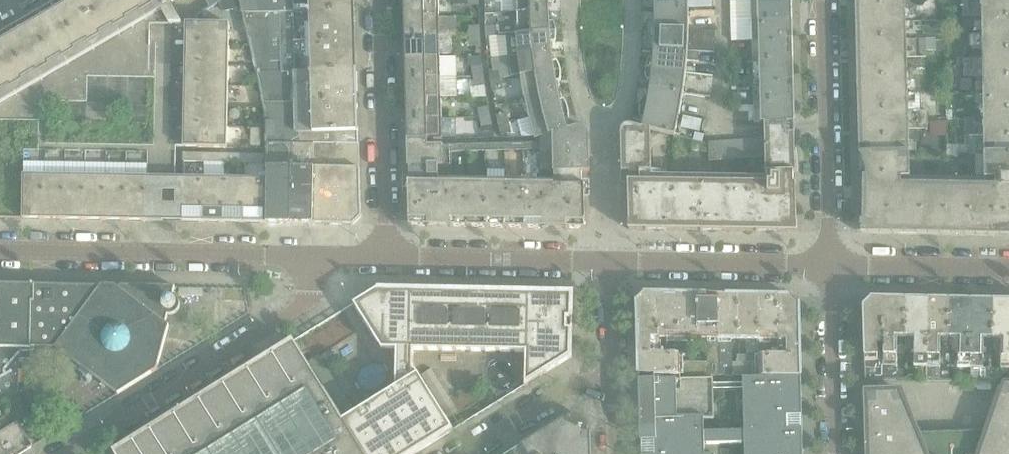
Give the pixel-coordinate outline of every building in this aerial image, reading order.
[(25,97),(22,97),(22,91),(25,91),(26,57),(150,60),(150,24),(185,24),(171,2),(170,0),(62,0),(0,36),(0,216),(9,216),(9,200),(24,201),(24,189),(23,189),(25,97)] [(218,2),(223,12),(240,9),(239,0),(222,0),(218,2)] [(354,0),(239,0),(240,9),(242,16),(354,10),(354,0)] [(438,0),(403,0),(403,17),(438,16),(438,0)] [(553,0),(514,0),(514,12),(514,13),(548,12),(548,3),(552,3),(553,0)] [(687,0),(649,0),(654,0),(654,10),(688,9),(688,4),(687,0)] [(791,0),(751,0),(751,18),(791,17),(791,0)] [(855,6),(855,23),(905,22),(905,0),(856,0),(855,6)] [(962,17),(981,16),(982,35),(1008,34),(1008,0),(962,0),(962,17)] [(688,31),(688,9),(654,10),(654,19),(650,19),(649,22),(647,28),(647,29),(688,31)] [(356,71),(355,40),(354,10),(242,16),(248,39),(256,74),(356,71)] [(556,32),(553,21),(549,21),(548,12),(514,13),(515,14),(494,15),(494,26),(495,26),(496,35),(515,33),(556,32)] [(455,36),(455,17),(438,18),(438,16),(403,17),(404,38),(439,36),(455,36)] [(792,38),(791,17),(751,18),(751,38),(792,38)] [(926,57),(925,39),(906,40),(905,22),(855,23),(856,48),(858,48),(857,66),(856,66),(857,95),(907,94),(906,58),(926,57)] [(229,45),(230,24),(200,24),(199,45),(229,45)] [(480,36),(479,26),(468,26),(469,37),(480,36)] [(496,35),(495,26),(494,26),(484,27),(485,35),(496,35)] [(687,47),(688,32),(688,31),(647,29),(647,34),(649,40),(654,40),(653,49),(687,52),(687,47)] [(551,50),(550,43),(554,42),(556,32),(515,33),(516,35),(506,36),(507,55),(551,50)] [(982,35),(982,58),(962,59),(963,77),(982,76),(983,95),(1008,94),(1008,34),(982,35)] [(497,46),(496,35),(485,35),(486,47),(497,46)] [(439,57),(439,36),(404,38),(404,58),(439,57)] [(480,47),(480,36),(469,37),(469,47),(480,47)] [(792,58),(792,38),(751,38),(752,59),(792,58)] [(229,66),(229,45),(199,45),(199,65),(229,66)] [(685,73),(687,52),(653,49),(653,58),(648,58),(647,61),(645,67),(645,68),(685,73)] [(560,68),(558,62),(556,60),(552,60),(551,50),(507,55),(510,77),(520,76),(520,75),(560,69),(560,68)] [(440,77),(439,57),(404,58),(405,78),(440,77)] [(793,78),(792,58),(752,59),(752,79),(793,78)] [(228,86),(229,66),(199,65),(199,85),(228,86)] [(483,76),(482,66),(471,67),(472,77),(483,76)] [(959,77),(958,67),(946,67),(946,77),(959,77)] [(682,94),(685,76),(685,73),(645,68),(645,73),(646,79),(651,80),(649,88),(682,94)] [(501,80),(499,69),(488,71),(490,81),(501,80)] [(557,89),(556,82),(560,81),(561,75),(560,69),(520,75),(520,76),(522,86),(523,96),(557,89)] [(357,131),(356,102),(356,71),(256,74),(262,104),(268,104),(268,126),(265,127),(265,143),(267,143),(290,144),(313,144),(335,144),(358,145),(357,131)] [(485,86),(483,76),(472,77),(474,87),(485,86)] [(440,97),(440,77),(405,78),(405,99),(440,97)] [(793,99),(793,78),(752,79),(753,100),(793,99)] [(502,90),(501,80),(490,81),(491,91),(502,90)] [(228,106),(228,86),(199,85),(198,106),(228,106)] [(681,104),(682,94),(649,88),(648,97),(644,97),(642,99),(639,105),(639,107),(679,115),(681,104)] [(568,107),(565,101),(563,98),(559,99),(557,89),(523,96),(527,113),(528,116),(568,107)] [(928,129),(927,111),(908,111),(907,94),(857,95),(858,120),(860,120),(858,138),(859,154),(909,153),(908,129),(928,129)] [(983,95),(983,118),(963,118),(964,136),(983,136),(984,154),(1008,154),(1008,94),(983,95)] [(441,118),(440,97),(405,99),(406,119),(441,118)] [(794,122),(793,99),(753,100),(754,124),(764,123),(764,133),(764,139),(794,137),(794,133),(794,132),(795,127),(794,122)] [(228,127),(228,106),(198,106),(198,126),(228,127)] [(490,116),(488,106),(477,109),(479,118),(490,116)] [(566,128),(564,120),(568,119),(569,113),(568,107),(528,116),(534,138),(563,129),(566,128)] [(676,131),(679,115),(639,107),(639,111),(639,118),(644,118),(642,128),(650,130),(674,136),(676,131)] [(509,123),(507,114),(496,116),(498,126),(509,123)] [(492,138),(492,127),(490,116),(479,118),(483,138),(492,138)] [(441,139),(441,118),(406,119),(406,141),(408,141),(408,140),(426,140),(441,139)] [(511,133),(509,123),(498,126),(500,136),(511,133)] [(797,232),(796,191),(795,183),(793,183),(793,173),(795,173),(794,137),(764,139),(708,142),(709,161),(734,160),(734,155),(764,153),(765,183),(640,181),(640,172),(651,172),(650,130),(642,128),(630,125),(629,125),(626,125),(623,126),(621,129),(620,133),(621,172),(620,172),(620,185),(627,185),(628,230),(797,232)] [(227,148),(228,127),(198,126),(197,148),(227,148)] [(589,141),(588,136),(588,132),(586,129),(582,127),(579,126),(577,127),(567,130),(566,128),(563,129),(566,140),(566,150),(587,149),(587,141),(589,141)] [(260,147),(261,129),(250,129),(250,147),(260,147)] [(409,182),(407,182),(408,219),(415,226),(585,229),(584,197),(589,197),(589,180),(582,180),(581,172),(589,172),(589,171),(566,172),(566,150),(566,140),(563,129),(534,138),(536,138),(536,142),(426,146),(426,166),(407,166),(407,167),(409,167),(409,182)] [(426,166),(426,146),(426,140),(408,140),(408,141),(408,153),(406,153),(407,166),(426,166)] [(289,224),(290,144),(267,143),(267,155),(267,163),(267,180),(267,223),(289,224)] [(311,224),(313,169),(313,144),(290,144),(289,224),(311,224)] [(359,145),(358,145),(335,144),(313,144),(313,169),(335,169),(359,169),(359,145)] [(587,160),(587,149),(566,150),(566,172),(589,171),(589,160),(587,160)] [(205,162),(205,153),(183,153),(183,162),(205,162)] [(225,163),(225,154),(205,153),(205,162),(225,163)] [(984,154),(984,179),(995,179),(995,186),(900,184),(900,178),(909,178),(909,153),(859,154),(859,155),(860,155),(866,172),(866,177),(863,177),(862,228),(869,233),(869,234),(875,234),(891,229),(893,234),(899,234),(915,229),(917,235),(923,235),(939,229),(941,235),(947,235),(963,230),(965,236),(971,236),(971,235),(987,230),(989,236),(995,236),(1008,231),(1008,154),(984,154)] [(245,163),(246,154),(225,154),(225,163),(245,163)] [(267,163),(267,155),(246,154),(245,163),(267,163)] [(334,225),(335,169),(313,169),(311,224),(334,225)] [(360,217),(359,169),(335,169),(334,225),(353,225),(360,217)] [(203,222),(204,179),(182,178),(182,219),(198,220),(198,222),(203,222)] [(224,223),(225,179),(204,179),(203,222),(204,222),(204,220),(219,220),(218,223),(224,223)] [(244,223),(245,179),(225,179),(224,223),(225,223),(225,220),(239,220),(239,223),(244,223)] [(267,223),(267,180),(245,179),(244,223),(245,223),(245,221),(259,221),(259,223),(267,223)] [(44,219),(45,190),(24,189),(24,201),(9,200),(9,216),(39,217),(39,219),(44,219)] [(65,220),(65,190),(45,190),(44,219),(45,219),(45,217),(59,217),(59,220),(65,220)] [(86,220),(86,190),(65,190),(65,220),(65,217),(80,218),(80,220),(86,220)] [(106,221),(106,191),(86,190),(86,220),(86,218),(100,218),(100,220),(106,221)] [(127,221),(126,191),(106,191),(106,221),(106,218),(121,218),(121,221),(127,221)] [(146,219),(147,192),(126,191),(127,221),(127,218),(141,219),(141,221),(146,221),(146,219)] [(162,219),(163,192),(147,192),(146,219),(162,219)] [(169,326),(166,323),(165,323),(167,315),(171,315),(175,314),(178,311),(179,307),(180,306),(179,302),(177,298),(174,296),(172,295),(174,287),(121,286),(119,289),(114,285),(102,285),(100,287),(33,285),(33,284),(31,284),(31,285),(31,286),(30,286),(30,287),(25,287),(20,287),(20,286),(19,286),(19,285),(0,284),(0,394),(5,401),(12,413),(18,423),(31,416),(16,394),(18,393),(19,359),(30,359),(30,349),(31,349),(31,348),(55,348),(118,395),(156,370),(169,326)] [(413,366),(413,350),(525,352),(525,360),(525,386),(571,357),(572,301),(565,293),(411,290),(411,292),(400,292),(400,291),(375,291),(353,304),(375,340),(398,340),(395,356),(395,388),(342,421),(363,453),(415,453),(453,431),(413,366)] [(659,355),(659,339),(657,294),(643,294),(636,301),(636,302),(637,355),(659,355)] [(679,357),(676,294),(657,294),(659,339),(664,339),(665,355),(679,357)] [(698,340),(696,295),(676,294),(679,357),(690,357),(689,340),(698,340)] [(718,376),(716,295),(696,295),(698,340),(704,341),(705,364),(706,375),(712,376),(718,376)] [(738,341),(737,296),(716,295),(718,376),(730,376),(730,364),(730,341),(738,341)] [(758,358),(757,296),(737,296),(738,341),(738,355),(746,355),(746,358),(758,358)] [(778,342),(776,296),(757,296),(758,358),(771,357),(770,342),(778,342)] [(800,358),(799,304),(791,296),(776,296),(778,342),(785,342),(785,357),(800,358)] [(883,379),(884,336),(885,298),(871,298),(871,297),(862,306),(862,307),(864,361),(865,379),(883,379)] [(905,338),(906,299),(885,298),(884,336),(883,379),(895,379),(895,367),(896,368),(897,338),(905,338)] [(927,379),(928,299),(906,299),(905,338),(915,338),(914,367),(914,379),(927,379)] [(939,368),(940,339),(948,339),(949,299),(928,299),(927,379),(940,379),(939,368)] [(969,369),(970,300),(949,299),(948,339),(958,339),(957,369),(969,369)] [(981,369),(981,339),(991,340),(992,300),(970,300),(969,369),(970,369),(971,380),(990,381),(991,377),(991,368),(981,369)] [(992,300),(991,340),(1000,340),(999,369),(1003,369),(1003,373),(1001,373),(1000,377),(991,377),(990,381),(1008,381),(1008,300),(992,300)] [(342,421),(293,341),(120,449),(123,453),(363,453),(342,421)] [(706,375),(705,364),(679,364),(679,357),(665,355),(659,355),(637,355),(638,375),(706,375)] [(800,378),(800,358),(785,357),(771,357),(758,358),(746,358),(746,365),(730,364),(730,376),(742,376),(765,377),(800,378)] [(462,420),(431,369),(421,376),(452,426),(462,420)] [(704,445),(729,444),(744,444),(744,453),(802,453),(800,378),(765,377),(765,378),(742,378),(744,431),(704,432),(703,419),(713,419),(712,376),(706,375),(638,375),(640,453),(704,453),(704,445)] [(1004,382),(987,431),(918,433),(900,390),(865,391),(867,453),(1008,453),(1008,382),(1004,382)] [(18,423),(12,413),(0,421),(0,426),(3,431),(0,432),(0,453),(21,453),(33,446),(18,423)] [(590,433),(587,433),(588,429),(587,425),(585,421),(582,418),(581,417),(577,416),(573,417),(569,419),(566,422),(564,419),(508,453),(590,453),(590,433)]
